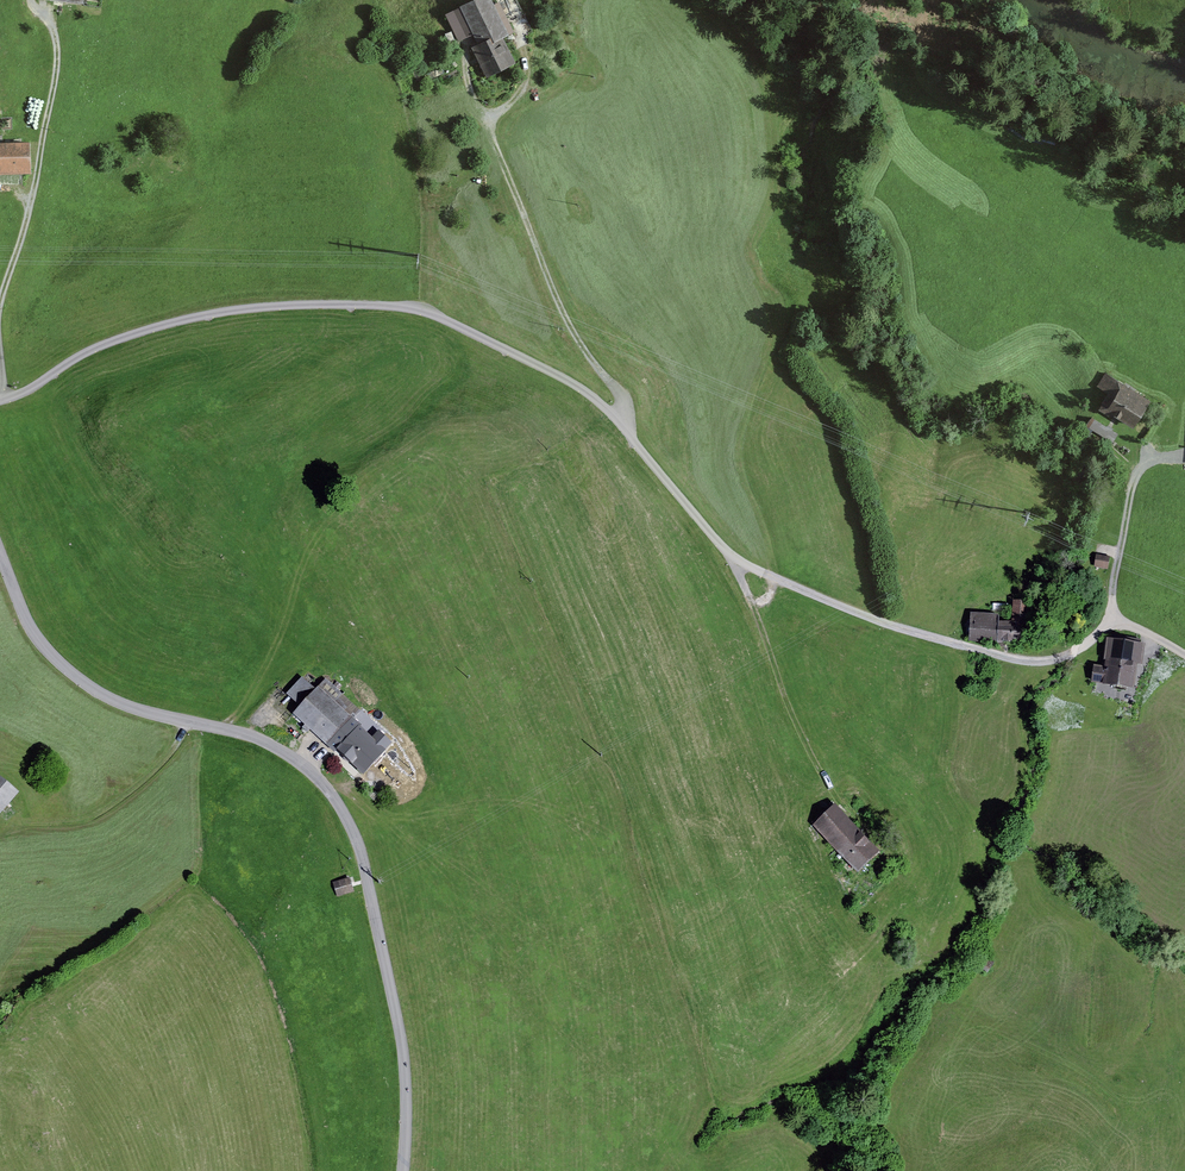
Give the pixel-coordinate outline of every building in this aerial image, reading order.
[(442,16),(457,49),(481,38),(484,47),(476,51),(489,79),(521,65),(509,39),(519,34),(504,0),(478,0),(442,16)] [(32,141),(0,143),(1,161),(0,161),(0,173),(34,170),(32,141)] [(1155,402),(1107,372),(1099,384),(1114,393),(1104,410),(1137,430),(1155,402)] [(1121,433),(1090,417),(1085,427),(1116,444),(1121,433)] [(1111,557),(1095,555),(1094,566),(1109,568),(1111,557)] [(1032,605),(1016,604),(1014,621),(1003,620),(1002,641),(1029,643),(1032,605)] [(1143,645),(1110,641),(1107,664),(1098,663),(1096,685),(1138,690),(1143,645)] [(319,692),(303,680),(288,697),(304,707),(296,716),(369,777),(392,755),(387,749),(393,742),(383,732),(378,740),(358,722),(364,712),(329,681),(319,692)] [(0,778),(0,817),(23,793),(3,775),(0,778)] [(841,804),(817,827),(861,874),(885,851),(841,804)] [(352,876),(332,880),(335,894),(355,889),(352,876)] [(984,953),(974,966),(987,976),(997,963),(984,953)]
